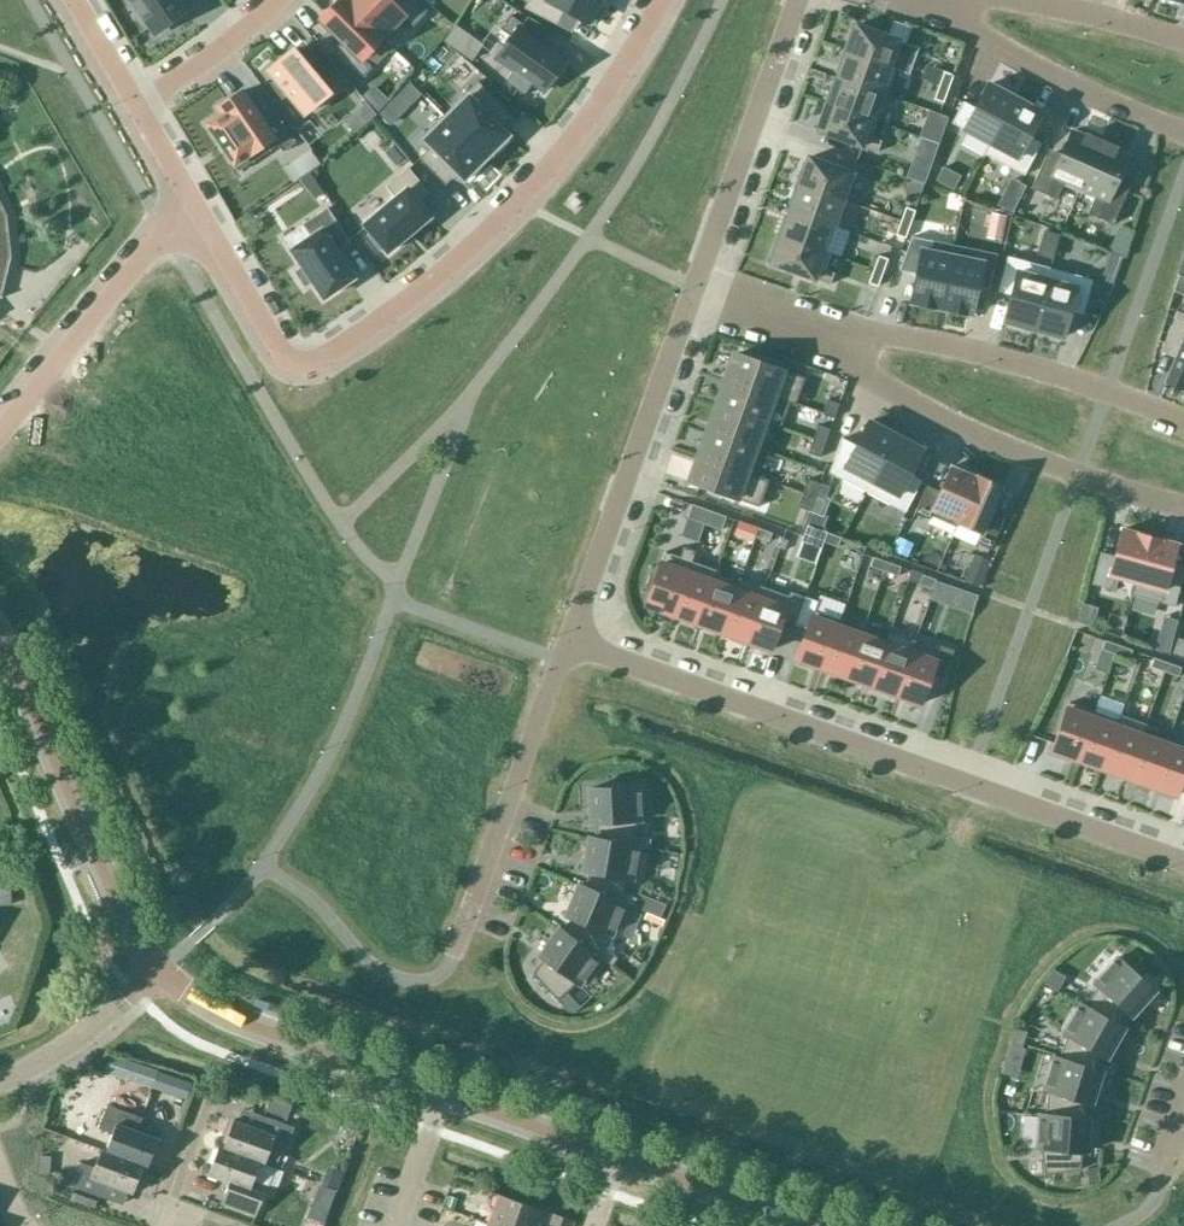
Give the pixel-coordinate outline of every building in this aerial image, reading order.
[(132,2),(130,4),(141,19),(143,17),(154,34),(186,11),(179,0),(130,0),(132,2)] [(319,20),(341,41),(330,52),(359,80),(372,68),(362,58),(382,37),(344,0),(338,0),(319,20)] [(382,37),(402,17),(412,27),(424,14),(411,0),(344,0),(382,37)] [(524,8),(557,25),(565,10),(592,25),(601,8),(597,6),(600,0),(528,0),(524,8)] [(512,36),(496,58),(513,69),(504,81),(524,95),(532,83),(543,91),(565,59),(520,27),(522,23),(510,15),(501,28),(512,36)] [(905,43),(855,25),(853,31),(850,30),(843,51),(895,70),(905,43)] [(274,78),(267,84),(281,101),(288,95),(303,113),(329,92),(321,83),(333,74),(311,47),(299,57),(293,50),(268,71),(274,78)] [(895,70),(843,51),(838,66),(840,67),(836,78),(886,96),(895,70)] [(953,75),(943,71),(938,85),(948,89),(953,75)] [(886,96),(836,78),(832,89),(830,88),(824,103),(876,121),(886,96)] [(963,101),(951,122),(961,128),(960,130),(988,145),(989,146),(1015,96),(987,80),(973,107),(963,101)] [(477,81),(443,115),(485,158),(494,149),(497,152),(508,141),(506,138),(508,135),(497,124),(508,113),(477,81)] [(948,89),(938,85),(933,99),(943,102),(948,89)] [(374,87),(363,99),(378,113),(388,101),(374,87)] [(988,145),(983,154),(1024,175),(1041,143),(1030,137),(1044,111),(1015,96),(989,146),(988,145)] [(209,122),(193,133),(225,181),(265,154),(270,161),(283,152),(266,128),(254,137),(229,100),(205,116),(209,122)] [(393,101),(378,116),(390,128),(405,113),(393,101)] [(376,115),(367,103),(356,113),(365,124),(376,115)] [(876,121),(824,103),(817,123),(819,124),(817,131),(877,152),(881,141),(871,137),(876,121)] [(948,118),(928,111),(924,124),(943,131),(948,118)] [(429,147),(418,158),(440,181),(452,169),(463,180),(465,177),(468,180),(479,169),(476,166),(485,158),(443,115),(420,137),(429,147)] [(1084,136),(1072,130),(1044,194),(1056,199),(1063,183),(1079,190),(1100,140),(1085,133),(1084,136)] [(938,144),(920,137),(912,157),(931,164),(938,144)] [(1115,149),(1116,146),(1101,140),(1079,189),(1094,196),(1087,212),(1113,223),(1127,191),(1114,185),(1127,154),(1115,149)] [(852,173),(808,157),(805,163),(803,162),(796,183),(842,200),(852,173)] [(395,197),(364,224),(370,231),(366,235),(380,251),(383,247),(387,251),(429,216),(417,201),(428,192),(408,168),(386,186),(395,197)] [(319,186),(311,174),(300,181),(308,193),(319,186)] [(842,200),(796,183),(791,198),(793,198),(789,210),(833,226),(842,200)] [(310,237),(291,249),(302,266),(294,272),(304,286),(312,281),(323,297),(353,277),(336,251),(350,242),(327,207),(302,224),(310,237)] [(914,210),(905,207),(900,221),(910,224),(914,210)] [(833,226),(789,210),(785,221),(782,220),(777,235),(829,254),(830,252),(824,250),(833,226)] [(910,224),(900,221),(895,234),(905,238),(910,224)] [(829,254),(777,235),(770,255),(772,256),(770,263),(829,284),(833,273),(824,269),(829,254)] [(941,308),(953,246),(911,237),(898,272),(915,275),(910,302),(941,308)] [(977,288),(988,290),(997,255),(953,246),(941,308),(972,314),(977,288)] [(887,259),(878,255),(873,269),(882,272),(887,259)] [(1008,257),(999,289),(1012,292),(1004,322),(1010,324),(1027,329),(1028,329),(1034,330),(1051,270),(1008,257)] [(882,272),(873,269),(868,283),(877,286),(882,272)] [(1051,270),(1034,330),(1041,332),(1041,333),(1058,338),(1058,337),(1065,339),(1073,308),(1086,312),(1095,282),(1051,270)] [(1177,316),(1164,346),(1179,353),(1167,381),(1182,388),(1183,384),(1183,319),(1177,316)] [(726,380),(772,396),(795,405),(804,377),(735,353),(726,380)] [(717,405),(763,421),(772,396),(726,380),(717,405)] [(838,404),(827,399),(822,414),(833,418),(838,404)] [(717,405),(708,430),(754,447),(763,421),(717,405)] [(841,440),(830,471),(865,490),(896,434),(890,430),(874,421),(874,422),(868,419),(853,446),(841,440)] [(829,429),(818,425),(813,439),(824,443),(829,429)] [(699,455),(745,471),(754,447),(708,430),(699,455)] [(896,434),(865,490),(903,511),(919,481),(909,476),(924,449),(918,445),(902,436),(902,437),(896,434)] [(824,443),(813,439),(808,453),(819,457),(824,443)] [(768,479),(745,471),(699,455),(689,482),(758,507),(768,479)] [(976,477),(950,466),(939,491),(926,485),(914,513),(929,519),(930,515),(954,526),(976,477)] [(1001,487),(976,476),(976,477),(954,526),(956,527),(958,523),(980,532),(975,542),(990,549),(1002,521),(989,515),(1001,487)] [(820,483),(809,479),(803,493),(815,497),(820,483)] [(697,497),(683,492),(680,501),(693,506),(697,497)] [(815,497),(803,493),(798,507),(810,511),(815,497)] [(710,502),(697,497),(693,506),(707,511),(710,502)] [(746,514),(732,509),(729,518),(742,523),(746,514)] [(759,519),(746,514),(742,523),(756,528),(759,519)] [(805,524),(791,519),(788,528),(802,533),(805,524)] [(1148,538),(1121,530),(1114,557),(1100,553),(1091,584),(1114,590),(1118,577),(1135,582),(1148,538)] [(823,542),(837,547),(840,538),(827,533),(823,542)] [(1176,545),(1148,538),(1135,582),(1153,587),(1149,600),(1174,607),(1182,579),(1168,575),(1176,545)] [(652,590),(646,605),(670,614),(689,561),(692,551),(683,548),(680,558),(665,552),(657,575),(652,573),(647,588),(652,590)] [(883,571),(886,562),(872,557),(869,566),(883,571)] [(689,561),(670,614),(695,622),(712,575),(714,570),(689,561)] [(886,562),(883,571),(896,576),(900,566),(886,562)] [(712,575),(695,622),(720,631),(737,583),(712,575)] [(932,589),(935,580),(922,575),(918,584),(932,589)] [(737,583),(720,631),(744,640),(763,587),(738,578),(737,583)] [(763,587),(744,640),(769,649),(780,618),(792,622),(801,596),(789,592),(788,596),(763,587)] [(813,610),(795,659),(822,669),(838,626),(840,620),(813,610)] [(861,634),(838,626),(822,669),(845,677),(861,634)] [(888,631),(884,642),(869,686),(895,695),(913,646),(915,641),(888,631)] [(884,642),(861,634),(845,677),(869,686),(884,642)] [(1101,649),(1115,654),(1118,645),(1104,640),(1101,649)] [(937,655),(913,646),(895,695),(920,704),(931,673),(943,677),(953,650),(940,645),(937,655)] [(1132,650),(1118,645),(1115,654),(1128,659),(1132,650)] [(1150,667),(1164,672),(1167,662),(1153,657),(1150,667)] [(1181,667),(1167,662),(1164,672),(1177,676),(1181,667)] [(1075,760),(1076,760),(1093,711),(1068,702),(1051,751),(1075,760)] [(1099,769),(1100,769),(1118,720),(1117,720),(1093,711),(1076,760),(1099,769)] [(1117,720),(1118,720),(1100,769),(1125,778),(1141,735),(1142,735),(1146,724),(1145,724),(1120,715),(1119,714),(1117,720)] [(1142,735),(1141,735),(1125,778),(1126,778),(1148,787),(1150,787),(1166,744),(1164,743),(1142,735)] [(1166,744),(1150,787),(1175,796),(1183,771),(1183,745),(1168,739),(1166,738),(1164,743),(1166,744)] [(639,786),(588,789),(590,822),(595,822),(596,838),(632,844),(636,820),(640,820),(639,786)] [(588,837),(582,870),(587,871),(585,887),(630,906),(632,907),(636,898),(623,892),(628,878),(632,879),(638,845),(632,844),(596,838),(588,837)] [(569,918),(564,932),(611,966),(617,957),(604,949),(614,935),(617,937),(630,906),(585,887),(578,884),(565,916),(569,918)] [(542,960),(532,973),(557,1000),(576,982),(580,984),(599,957),(557,928),(537,957),(542,960)] [(1097,985),(1085,1006),(1117,1024),(1127,1012),(1131,1016),(1154,991),(1116,957),(1094,982),(1097,985)] [(1066,1035),(1059,1058),(1094,1069),(1102,1055),(1107,1057),(1123,1028),(1117,1024),(1085,1006),(1079,1003),(1063,1033),(1066,1035)] [(1053,1056),(1043,1089),(1047,1090),(1045,1114),(1082,1117),(1086,1102),(1091,1103),(1101,1071),(1094,1069),(1059,1058),(1053,1056)] [(122,1076),(154,1087),(159,1072),(127,1061),(122,1076)] [(154,1087),(185,1098),(191,1083),(159,1072),(154,1087)] [(142,1165),(142,1166),(147,1167),(158,1139),(136,1131),(141,1118),(107,1105),(98,1128),(112,1133),(105,1150),(105,1151),(142,1165)] [(1039,1114),(1036,1148),(1040,1148),(1044,1174),(1080,1169),(1081,1151),(1086,1152),(1089,1118),(1082,1117),(1045,1114),(1039,1114)] [(259,1162),(276,1168),(282,1150),(284,1150),(293,1127),(259,1115),(254,1128),(232,1120),(222,1148),(259,1162)] [(269,1186),(276,1168),(259,1162),(222,1148),(218,1146),(207,1174),(228,1182),(221,1202),(255,1215),(266,1185),(269,1186)] [(132,1193),(142,1166),(142,1165),(105,1151),(105,1150),(101,1149),(94,1168),(80,1163),(71,1186),(106,1199),(111,1185),(132,1193)] [(334,1193),(319,1188),(314,1201),(329,1207),(334,1193)] [(487,1223),(495,1225),(537,1225),(543,1211),(496,1194),(487,1223)] [(98,1201),(80,1195),(77,1204),(95,1210),(98,1201)] [(556,1225),(571,1225),(572,1222),(554,1215),(550,1224),(556,1225)]
